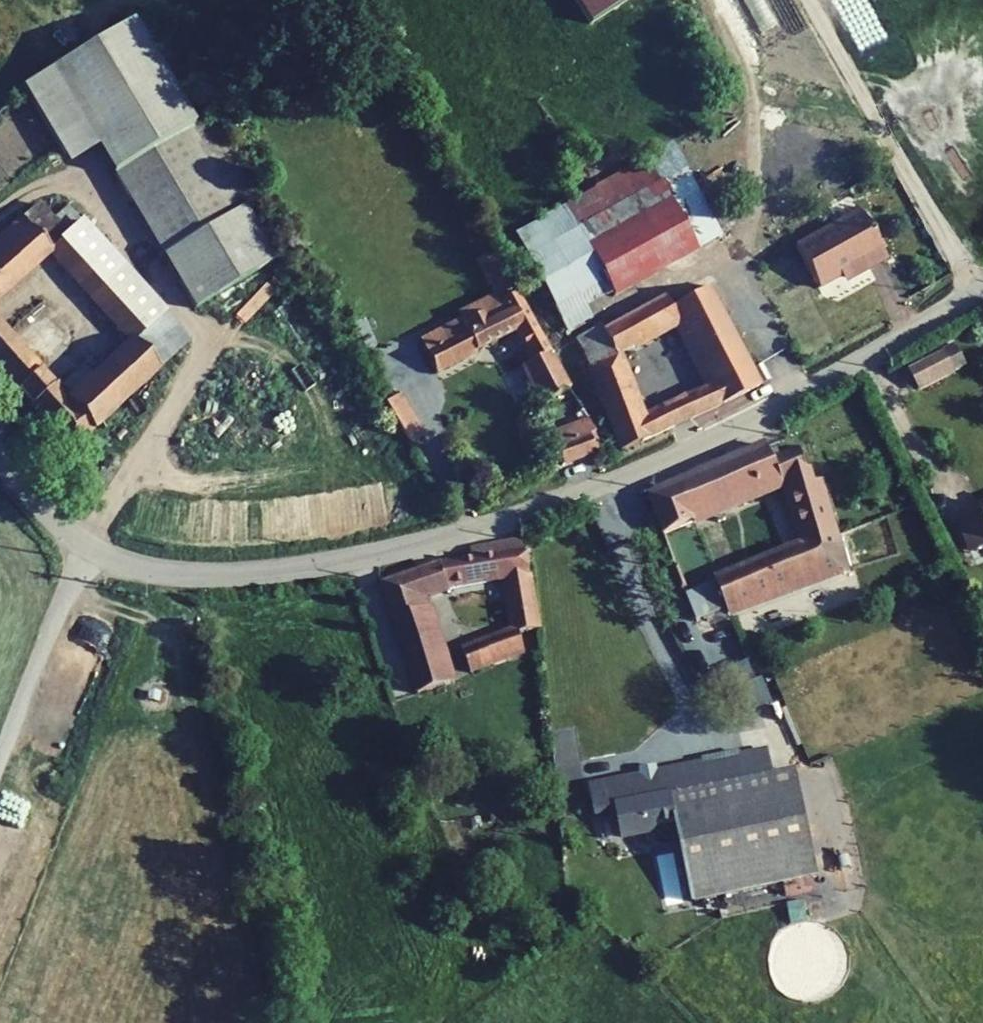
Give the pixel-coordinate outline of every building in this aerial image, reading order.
[(588,16),(614,0),(578,0),(588,16)] [(185,111),(136,31),(56,80),(105,160),(185,111)] [(250,180),(201,102),(185,111),(105,160),(188,294),(267,244),(234,190),(250,180)] [(594,276),(600,287),(715,226),(666,133),(528,206),(572,288),(594,276)] [(182,326),(58,192),(43,207),(33,195),(19,208),(40,232),(54,218),(96,264),(139,309),(124,323),(153,353),(182,326)] [(40,232),(19,208),(13,201),(0,213),(0,272),(40,232)] [(794,237),(814,275),(864,248),(870,259),(886,250),(858,202),(794,237)] [(40,232),(124,323),(139,309),(96,264),(54,218),(40,232)] [(814,275),(817,280),(848,264),(851,270),(870,259),(864,248),(814,275)] [(705,276),(665,298),(660,288),(586,328),(590,338),(578,345),(613,442),(756,374),(705,276)] [(409,333),(425,363),(505,324),(513,341),(515,345),(520,355),(514,358),(532,396),(562,381),(508,284),(475,300),(478,306),(438,326),(435,321),(409,333)] [(66,437),(153,353),(124,323),(58,386),(0,321),(0,362),(66,437)] [(946,354),(909,373),(918,392),(956,372),(946,354)] [(382,391),(392,407),(404,400),(394,383),(382,391)] [(551,437),(557,455),(595,441),(589,424),(551,437)] [(819,474),(811,477),(798,443),(775,453),(768,436),(650,482),(696,609),(727,598),(730,603),(848,562),(819,474)] [(962,495),(980,529),(982,528),(982,485),(962,495)] [(383,578),(397,625),(430,614),(426,598),(453,592),(452,586),(503,570),(512,623),(462,645),(471,666),(527,640),(518,619),(534,616),(517,538),(475,550),(477,559),(441,568),(439,563),(383,578)] [(430,614),(397,625),(417,688),(450,676),(430,614)] [(762,752),(757,727),(730,732),(735,757),(762,752)] [(735,757),(730,732),(697,739),(702,763),(735,757)] [(702,763),(697,739),(658,747),(663,771),(702,763)] [(663,771),(658,747),(582,761),(588,787),(613,782),(614,787),(610,788),(615,812),(647,805),(647,803),(668,799),(663,771)] [(805,853),(785,747),(762,752),(735,757),(702,763),(663,771),(668,799),(683,876),(805,853)]
